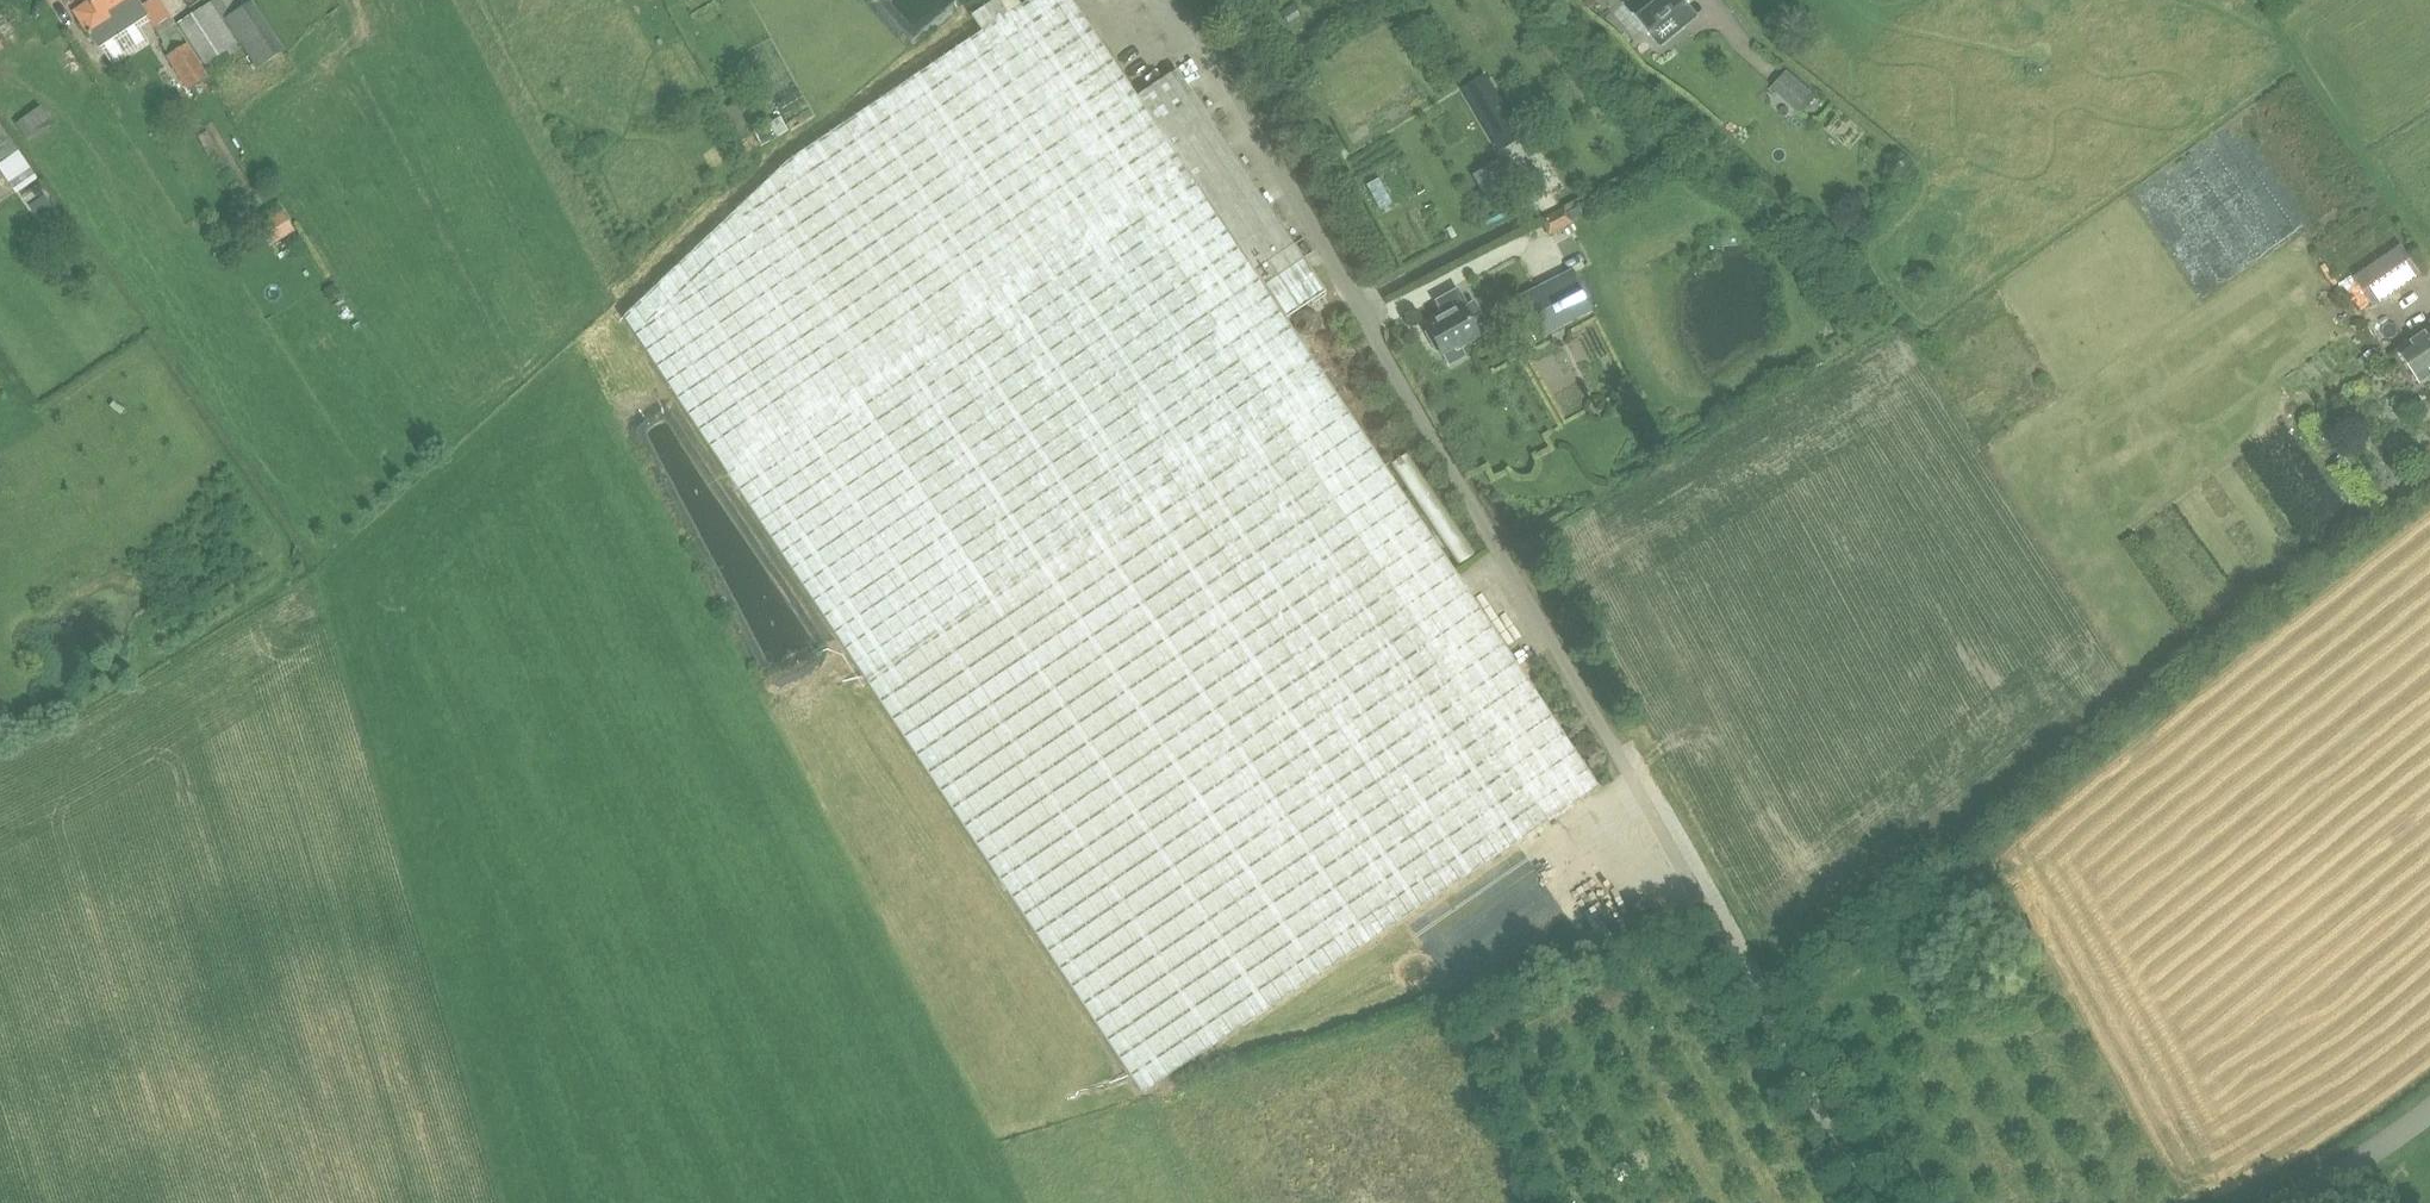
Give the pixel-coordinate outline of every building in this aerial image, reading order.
[(89,37),(101,29),(102,32),(116,24),(107,11),(124,0),(89,0),(73,11),(89,37)] [(138,7),(156,36),(159,35),(163,40),(160,42),(168,55),(167,56),(188,90),(206,78),(185,45),(168,18),(170,17),(160,0),(148,0),(138,7)] [(238,43),(222,19),(244,4),(241,0),(212,0),(176,23),(203,66),(238,43)] [(238,43),(256,69),(284,51),(250,0),(244,4),(222,19),(238,43)] [(833,631),(1142,1092),(1597,786),(1283,318),(1324,290),(1176,68),(1136,96),(1072,0),(1025,0),(1020,4),(1017,0),(992,0),(970,15),(980,31),(786,160),(622,317),(833,631)] [(1630,1),(1625,4),(1624,3),(1623,4),(1648,35),(1649,34),(1648,32),(1686,1),(1688,3),(1689,2),(1687,0),(1629,0),(1630,1)] [(1812,93),(1786,71),(1771,87),(1797,110),(1799,107),(1804,111),(1817,97),(1812,93)] [(1463,94),(1455,99),(1463,113),(1471,108),(1498,152),(1520,139),(1482,74),(1460,87),(1463,94)] [(756,128),(763,141),(785,129),(777,116),(756,128)] [(214,143),(207,130),(198,136),(205,149),(214,143)] [(15,193),(38,178),(19,150),(0,162),(0,171),(15,193)] [(1516,185),(1500,156),(1494,160),(1490,152),(1477,160),(1482,168),(1472,173),(1488,201),(1516,185)] [(1269,188),(1276,206),(1291,199),(1284,182),(1269,188)] [(266,207),(257,193),(247,200),(256,213),(266,207)] [(28,205),(39,221),(56,210),(45,194),(28,205)] [(1571,222),(1563,206),(1539,218),(1547,234),(1571,222)] [(283,248),(305,230),(287,208),(265,226),(283,248)] [(2353,276),(2373,306),(2421,274),(2401,244),(2353,276)] [(1512,297),(1534,340),(1591,311),(1569,268),(1512,297)] [(1443,314),(1424,324),(1426,328),(1425,331),(1435,349),(1438,350),(1440,353),(1456,344),(1457,346),(1477,335),(1469,321),(1481,315),(1472,299),(1466,303),(1458,287),(1435,299),(1443,314)] [(2421,382),(2429,376),(2429,326),(2397,348),(2421,382)]
